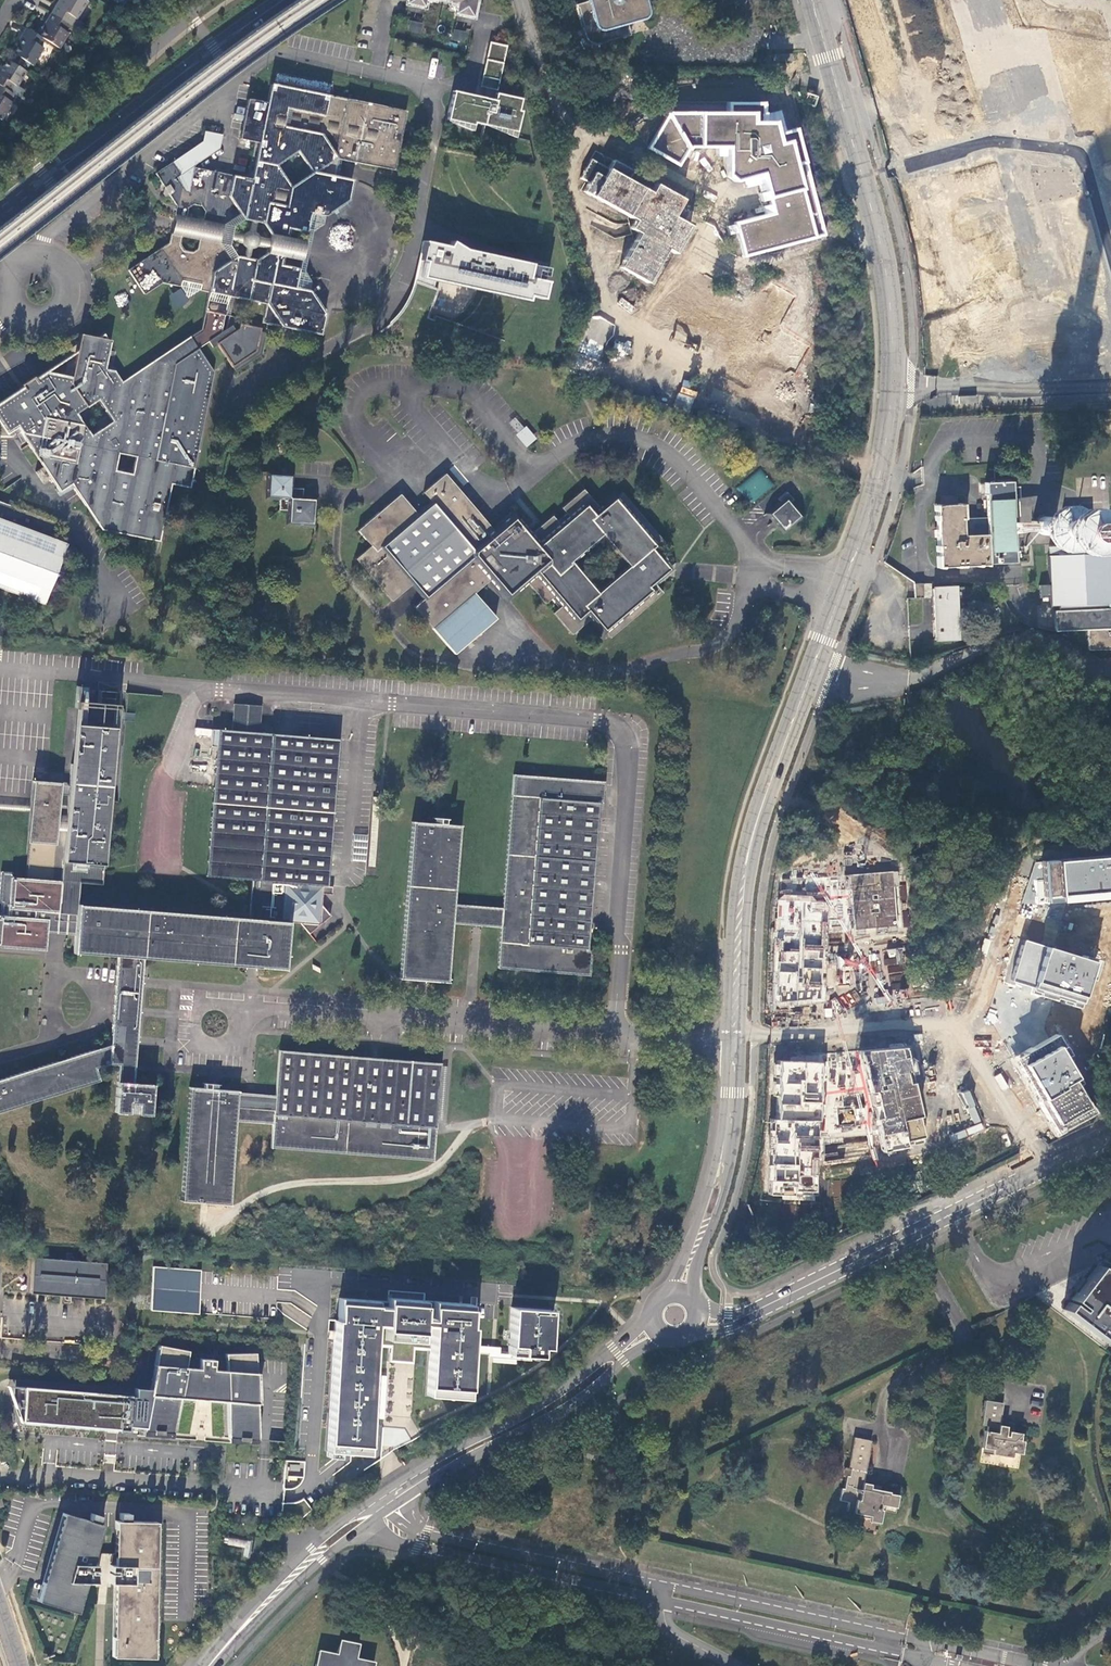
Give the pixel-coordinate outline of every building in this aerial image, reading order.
[(85,0),(63,0),(62,0),(59,0),(52,13),(69,23),(79,29),(83,22),(77,18),(87,1),(85,0)] [(424,7),(422,19),(421,24),(453,30),(454,26),(456,13),(458,6),(450,4),(451,2),(442,0),(435,0),(435,1),(429,0),(426,0),(424,7)] [(451,2),(450,4),(458,6),(456,13),(474,17),(477,0),(442,0),(451,2)] [(575,4),(584,36),(589,43),(597,45),(630,36),(627,24),(643,20),(647,15),(648,10),(645,0),(586,0),(587,1),(575,4)] [(424,7),(409,4),(406,16),(422,19),(424,7)] [(44,39),(59,48),(68,33),(65,30),(69,23),(52,13),(44,26),(46,27),(40,36),(44,39)] [(471,29),(474,17),(456,13),(454,26),(471,29)] [(408,31),(419,33),(420,25),(410,23),(408,31)] [(40,36),(26,28),(17,43),(20,44),(14,53),(17,55),(22,58),(19,63),(28,68),(31,63),(33,65),(44,47),(40,45),(44,39),(40,36)] [(453,31),(452,39),(462,41),(464,34),(453,31)] [(26,70),(7,59),(2,67),(1,66),(0,68),(0,85),(10,91),(14,84),(17,85),(18,85),(26,70)] [(25,89),(18,85),(17,85),(14,84),(10,91),(20,96),(25,89)] [(20,96),(10,91),(0,85),(0,118),(2,119),(12,102),(16,103),(20,96)] [(185,191),(182,187),(188,183),(182,174),(180,175),(171,162),(155,173),(163,186),(162,194),(164,198),(169,195),(176,206),(174,215),(184,217),(186,208),(192,204),(200,206),(204,213),(203,221),(223,225),(239,214),(243,220),(262,224),(270,234),(286,238),(288,229),(305,232),(304,241),(300,260),(298,269),(281,266),(282,257),(266,254),(255,260),(236,257),(230,261),(219,245),(199,240),(198,249),(192,253),(183,251),(179,246),(181,236),(170,234),(168,243),(128,270),(144,295),(161,283),(180,286),(181,281),(201,285),(200,291),(209,292),(229,297),(266,305),(262,323),(267,324),(321,335),(324,314),(310,292),(311,284),(303,271),(311,232),(323,225),(324,216),(348,201),(352,180),(338,178),(341,160),(394,171),(406,112),(271,85),(267,104),(248,100),(239,139),(258,143),(251,180),(194,169),(189,192),(185,191)] [(493,100),(453,91),(447,119),(473,125),(474,122),(516,131),(520,111),(518,110),(520,98),(495,93),(493,100)] [(719,117),(606,120),(606,171),(725,167),(726,158),(800,156),(803,104),(719,109),(719,117)] [(201,142),(171,162),(180,175),(182,174),(219,149),(222,135),(204,132),(201,142)] [(830,253),(830,204),(600,215),(602,274),(787,261),(787,319),(842,337),(839,254),(830,253)] [(184,217),(174,215),(173,220),(170,234),(181,236),(199,240),(219,245),(223,225),(203,221),(184,217)] [(241,239),(242,245),(246,249),(252,250),(257,248),(260,242),(259,237),(255,232),(249,231),(244,233),(241,239)] [(270,234),(266,254),(282,257),(300,260),(304,241),(286,238),(270,234)] [(424,241),(416,277),(435,281),(527,300),(528,296),(542,299),(546,282),(527,277),(530,264),(464,250),(451,242),(449,247),(424,241)] [(406,305),(396,319),(430,331),(436,317),(429,315),(438,290),(434,288),(435,281),(416,277),(414,285),(406,305)] [(181,281),(180,286),(187,298),(200,291),(201,285),(181,281)] [(227,305),(229,297),(209,292),(207,300),(227,305)] [(77,352),(70,388),(39,382),(0,407),(0,410),(13,430),(16,427),(59,492),(70,484),(101,530),(160,541),(171,484),(190,488),(214,371),(198,348),(221,333),(224,315),(205,312),(201,330),(121,382),(114,371),(105,370),(110,341),(80,335),(77,352)] [(216,343),(231,367),(255,351),(261,323),(239,318),(237,329),(216,343)] [(255,351),(231,367),(235,372),(261,354),(267,324),(262,323),(261,323),(255,351)] [(39,382),(70,388),(77,352),(35,380),(33,377),(22,385),(23,387),(0,403),(0,407),(39,382)] [(13,430),(0,410),(0,423),(7,433),(13,430)] [(517,432),(523,426),(515,417),(508,423),(517,432)] [(525,447),(535,439),(525,426),(515,435),(525,447)] [(762,469),(737,486),(749,503),(774,487),(762,469)] [(293,475),(267,472),(264,498),(278,499),(277,510),(288,511),(287,525),(316,527),(318,498),(309,497),(309,500),(303,500),(304,490),(292,489),(293,475)] [(658,586),(670,576),(667,572),(671,569),(668,566),(671,563),(659,551),(667,544),(622,492),(600,510),(584,489),(562,507),(566,513),(558,521),(553,515),(532,532),(515,510),(493,528),(445,473),(423,491),(433,503),(419,515),(401,493),(358,530),(371,545),(356,558),(391,599),(390,600),(392,602),(413,583),(425,597),(414,606),(432,628),(454,653),(453,654),(455,655),(497,619),(496,618),(476,593),(489,580),(507,603),(529,584),(546,604),(552,599),(559,607),(553,612),(572,635),(590,619),(592,621),(595,619),(604,630),(608,635),(607,636),(609,638),(612,637),(663,593),(661,590),(658,586)] [(1010,481),(984,482),(986,534),(987,564),(1013,563),(1012,532),(1012,522),(1010,481)] [(766,513),(772,521),(778,527),(783,534),(803,516),(791,502),(793,501),(792,500),(785,492),(777,500),(779,502),(766,513)] [(56,571),(65,545),(53,540),(59,525),(0,503),(0,589),(37,602),(43,604),(56,571)] [(961,504),(935,505),(937,567),(987,564),(986,534),(963,535),(961,504)] [(1055,521),(1053,519),(1051,517),(1048,516),(1045,516),(1043,516),(1040,517),(1038,519),(1036,521),(1035,524),(1035,527),(1035,529),(1036,532),(1038,534),(1040,536),(1043,537),(1046,537),(1049,537),(1051,535),(1053,534),(1055,531),(1056,529),(1056,526),(1056,523),(1055,521)] [(1046,555),(1049,606),(1110,603),(1110,553),(1046,555)] [(914,597),(922,596),(922,583),(913,583),(914,597)] [(954,587),(933,587),(935,639),(956,638),(954,587)] [(1054,611),(1055,631),(1086,629),(1110,628),(1110,608),(1054,611)] [(1086,629),(1087,650),(1107,649),(1110,648),(1110,628),(1086,629)] [(30,810),(25,878),(60,881),(58,913),(49,913),(47,933),(57,934),(75,935),(77,904),(78,904),(80,883),(98,884),(113,692),(97,690),(96,703),(78,701),(73,764),(70,764),(68,784),(33,781),(30,810)] [(261,706),(234,704),(232,731),(211,729),(210,747),(216,747),(205,877),(251,881),(248,918),(78,904),(77,904),(75,935),(73,953),(120,957),(144,959),(254,968),(291,971),(296,922),(283,921),(286,883),(327,886),(337,739),(259,733),(261,706)] [(513,774),(503,907),(454,904),(460,826),(461,826),(461,825),(411,822),(411,823),(412,823),(400,978),(399,977),(399,979),(423,981),(449,983),(449,981),(448,981),(453,924),(481,926),(502,927),(499,968),(590,975),(590,976),(593,949),(588,948),(590,924),(598,809),(602,809),(602,802),(604,802),(605,780),(604,779),(604,780),(513,774)] [(367,876),(373,877),(380,784),(375,784),(367,876)] [(1041,859),(1044,895),(1045,895),(1046,900),(1110,895),(1110,853),(1041,859)] [(45,951),(47,933),(49,913),(58,913),(60,881),(25,878),(11,877),(11,873),(1,872),(0,875),(0,880),(0,903),(0,905),(0,947),(45,951)] [(899,926),(894,872),(848,876),(855,929),(899,926)] [(327,886),(286,883),(283,921),(296,922),(300,923),(310,934),(332,915),(323,907),(324,901),(324,894),(333,895),(333,886),(327,886)] [(815,896),(785,895),(778,900),(776,1003),(826,1001),(826,903),(817,902),(815,896)] [(1010,979),(1078,1000),(1091,960),(1022,938),(1010,979)] [(881,951),(890,995),(910,991),(901,947),(881,951)] [(120,957),(114,1044),(140,1046),(144,959),(120,957)] [(858,970),(858,959),(839,958),(838,984),(852,984),(852,970),(858,970)] [(846,1002),(858,1002),(858,994),(846,994),(846,1002)] [(1091,1110),(1048,1035),(1011,1056),(1054,1131),(1091,1110)] [(0,1079),(0,1111),(98,1081),(94,1069),(108,1065),(117,1066),(114,1113),(153,1116),(156,1084),(137,1082),(140,1046),(114,1044),(0,1079)] [(862,1051),(882,1150),(924,1141),(903,1049),(862,1051)] [(441,1064),(279,1050),(277,1095),(189,1088),(179,1201),(229,1205),(236,1122),(273,1125),(271,1148),(433,1162),(436,1129),(441,1064)] [(770,1120),(768,1193),(815,1194),(820,1063),(778,1061),(775,1120),(770,1120)] [(443,1066),(438,1119),(444,1119),(449,1066),(443,1066)] [(1001,1073),(995,1076),(1002,1089),(1008,1086),(1001,1073)] [(841,1194),(843,1181),(833,1179),(832,1193),(841,1194)] [(32,1260),(30,1291),(103,1297),(105,1266),(32,1260)] [(1098,1264),(1086,1279),(1077,1292),(1071,1299),(1080,1307),(1078,1309),(1069,1302),(1060,1313),(1104,1348),(1110,1339),(1110,1335),(1103,1329),(1106,1326),(1110,1330),(1110,1275),(1098,1264)] [(278,1277),(156,1268),(152,1309),(276,1318),(276,1306),(277,1302),(277,1288),(278,1277)] [(381,1310),(340,1307),(329,1461),(372,1464),(380,1351),(389,1352),(408,1353),(427,1354),(428,1337),(436,1338),(432,1407),(472,1409),(478,1315),(439,1313),(438,1327),(429,1327),(430,1312),(390,1309),(389,1315),(380,1314),(381,1310)] [(551,1364),(554,1322),(516,1319),(513,1361),(551,1364)] [(188,1351),(162,1347),(152,1391),(144,1428),(143,1432),(173,1436),(179,1399),(228,1405),(228,1442),(258,1445),(255,1354),(225,1354),(225,1371),(212,1370),(213,1360),(199,1359),(198,1368),(185,1368),(188,1351)] [(127,1426),(144,1428),(152,1391),(137,1390),(137,1395),(9,1385),(21,1422),(127,1431),(127,1426)] [(985,1402),(984,1402),(980,1427),(987,1428),(986,1433),(984,1433),(982,1449),(993,1451),(992,1455),(1012,1458),(1012,1453),(1022,1454),(1023,1442),(1020,1442),(1021,1434),(1009,1432),(1008,1436),(1005,1436),(1006,1427),(999,1426),(1000,1417),(1002,1405),(985,1402)] [(864,1479),(870,1442),(853,1439),(848,1469),(850,1469),(849,1478),(846,1477),(844,1490),(842,1489),(840,1502),(849,1503),(847,1515),(860,1518),(860,1515),(871,1517),(870,1521),(880,1523),(883,1511),(881,1510),(882,1505),(896,1508),(898,1495),(889,1493),(890,1492),(870,1488),(871,1485),(863,1483),(864,1479)] [(299,1449),(280,1448),(280,1461),(299,1462),(299,1449)] [(7,1450),(0,1452),(0,1461),(1,1463),(10,1460),(7,1450)] [(286,1465),(288,1481),(304,1478),(301,1462),(286,1465)] [(87,1520),(62,1513),(36,1601),(76,1613),(85,1582),(95,1583),(92,1572),(86,1572),(86,1569),(92,1570),(92,1564),(86,1563),(87,1561),(93,1561),(93,1553),(91,1552),(100,1524),(96,1523),(98,1516),(89,1513),(87,1520)] [(112,1583),(111,1657),(152,1658),(154,1523),(126,1521),(127,1514),(118,1514),(117,1521),(112,1521),(111,1553),(108,1554),(108,1562),(113,1562),(113,1565),(108,1565),(108,1571),(114,1571),(114,1573),(108,1573),(108,1583),(112,1583)] [(224,1542),(248,1549),(251,1539),(226,1532),(224,1542)] [(108,1554),(93,1553),(93,1561),(87,1561),(86,1563),(92,1564),(92,1570),(86,1569),(86,1572),(92,1572),(95,1583),(108,1583),(108,1573),(114,1573),(114,1571),(108,1571),(108,1565),(113,1565),(113,1562),(108,1562),(108,1554)] [(319,1652),(315,1665),(374,1665),(356,1660),(357,1657),(338,1652),(337,1656),(319,1652)]
